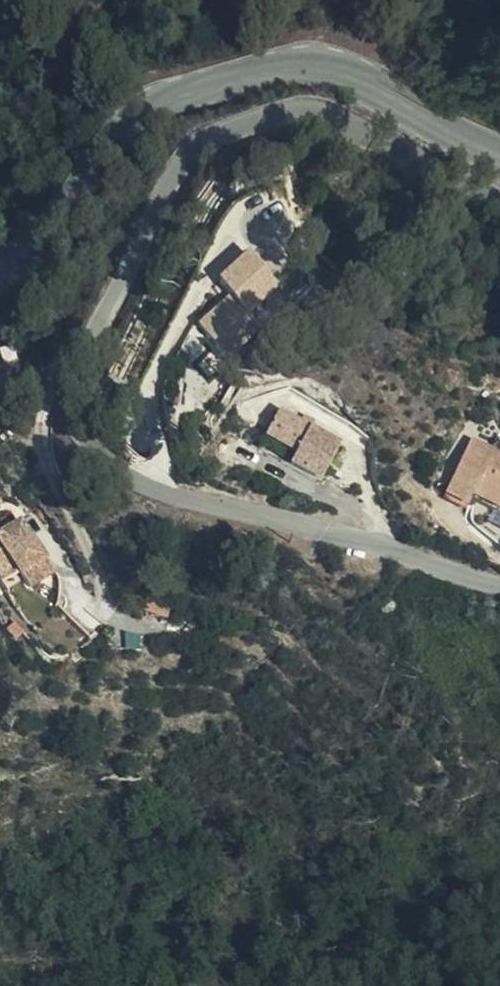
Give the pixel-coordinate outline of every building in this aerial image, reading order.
[(230,296),(198,326),(229,360),(263,330),(247,313),(277,287),(247,254),(217,282),(230,296)] [(314,430),(279,412),(266,438),(296,453),(289,466),(321,481),(340,443),(314,430)] [(300,422),(314,430),(320,420),(306,412),(300,422)] [(472,439),(447,491),(468,502),(473,492),(499,505),(499,453),(472,439)] [(14,559),(21,572),(33,586),(59,568),(26,517),(0,534),(0,568),(14,559)] [(0,568),(0,574),(5,582),(21,572),(14,559),(0,568)]
